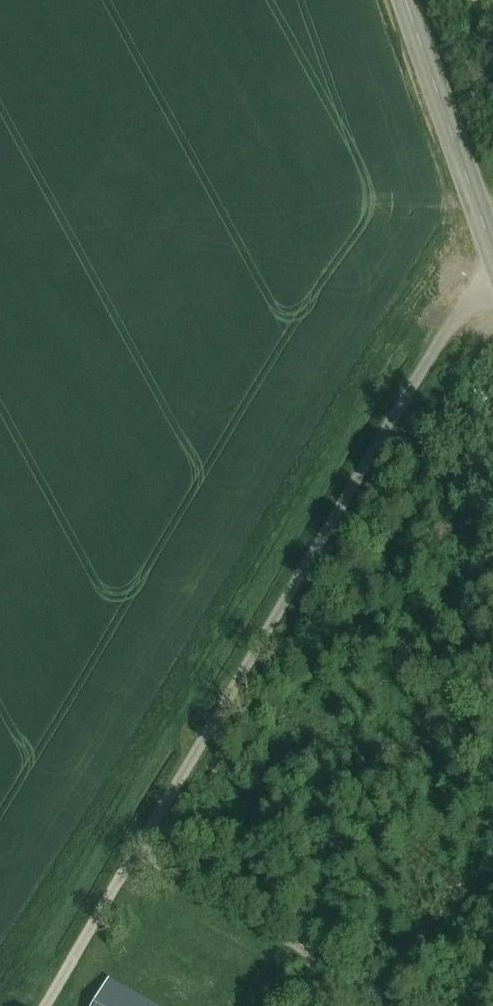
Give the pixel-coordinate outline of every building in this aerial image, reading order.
[(109,978),(93,1005),(158,1005),(109,978)]
